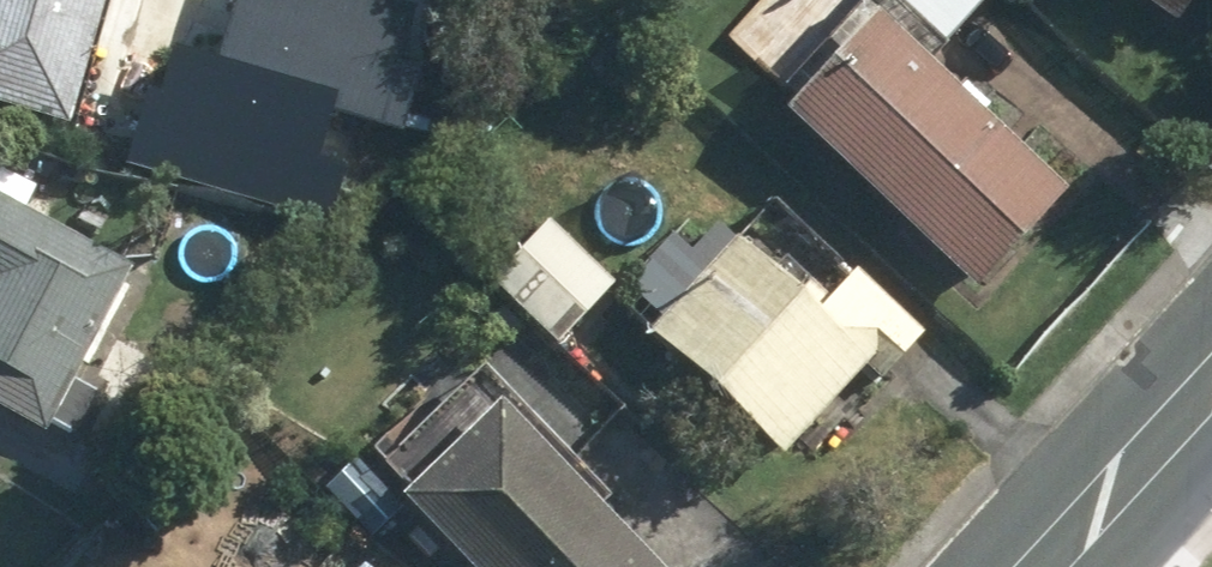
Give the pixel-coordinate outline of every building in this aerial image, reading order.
[(73,106),(105,0),(0,0),(0,83),(73,106)] [(412,0),(236,0),(220,56),(171,43),(137,165),(327,218),(345,156),(317,148),(328,110),(414,133),(448,10),(412,0)] [(978,0),(921,0),(951,28),(978,0)] [(796,97),(980,270),(1070,176),(886,1),(796,97)] [(78,420),(99,381),(78,370),(142,252),(0,175),(0,387),(54,416),(58,408),(78,420)] [(622,285),(790,442),(873,355),(888,370),(931,324),(859,259),(824,296),(726,205),(697,239),(678,222),(622,285)] [(494,269),(564,334),(621,275),(552,208),(494,269)] [(500,566),(688,566),(512,383),(413,475),(500,566)] [(327,484),(358,517),(384,492),(354,460),(327,484)]
